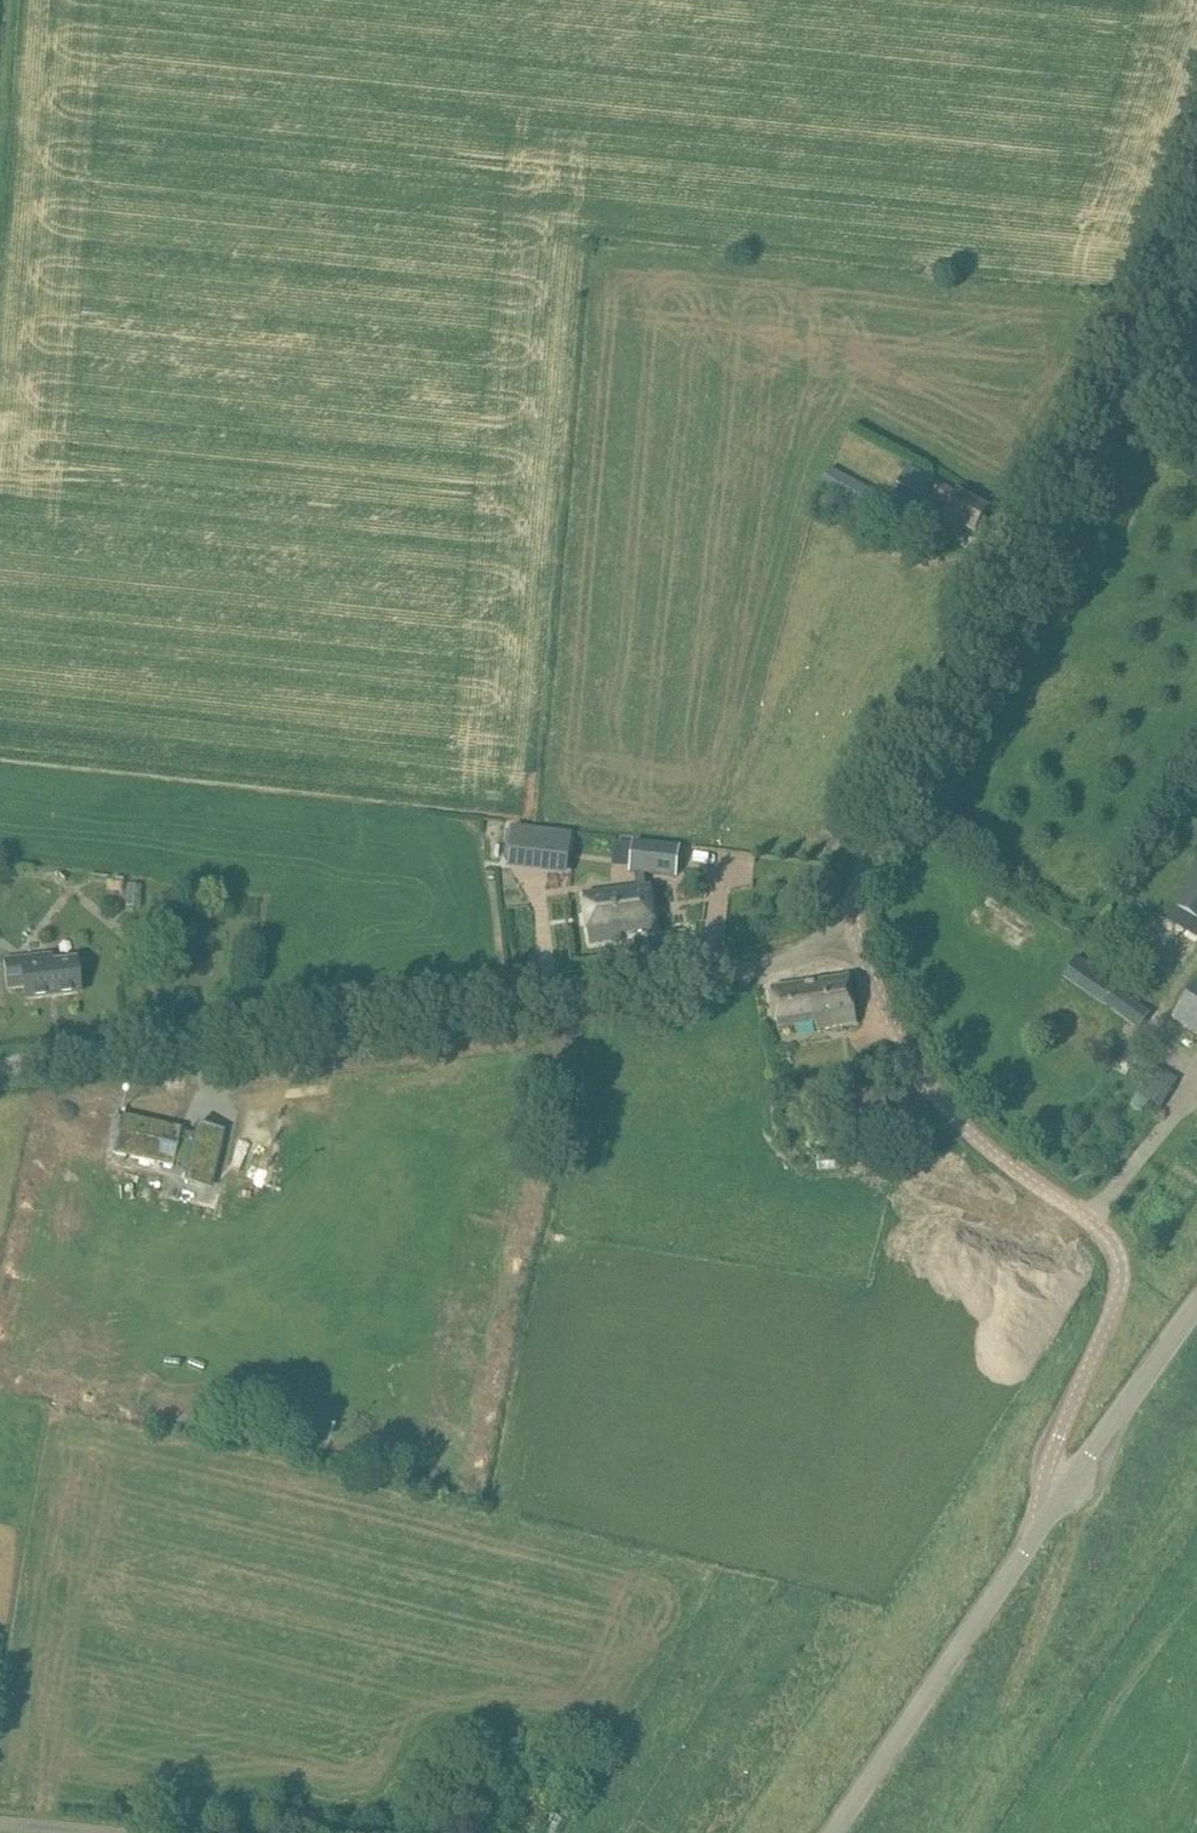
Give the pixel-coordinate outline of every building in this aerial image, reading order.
[(931,478),(911,466),(891,502),(832,468),(821,488),(916,542),(921,532),(905,523),(931,478)] [(989,511),(942,484),(932,502),(947,510),(944,516),(976,534),(989,511)] [(514,828),(510,864),(566,870),(571,834),(514,828)] [(627,858),(632,836),(619,833),(614,855),(627,858)] [(638,888),(584,895),(590,944),(622,940),(621,935),(657,930),(652,886),(645,887),(644,873),(676,876),(680,848),(634,843),(631,871),(636,872),(638,888)] [(1173,907),(1196,921),(1196,868),(1173,907)] [(1131,994),(1080,955),(1063,977),(1102,1006),(1104,1004),(1138,1030),(1151,1014),(1129,997),(1131,994)] [(52,964),(51,957),(24,960),(24,963),(17,964),(16,959),(3,961),(7,989),(25,987),(26,1000),(79,993),(75,961),(52,964)] [(858,1025),(850,978),(772,990),(778,1031),(816,1025),(817,1031),(858,1025)] [(1174,1019),(1196,1035),(1196,987),(1174,1019)] [(1129,1068),(1147,1079),(1154,1067),(1136,1056),(1129,1068)] [(1147,1079),(1137,1096),(1138,1096),(1131,1109),(1143,1116),(1150,1104),(1162,1110),(1172,1093),(1147,1079)] [(910,1100),(903,1088),(891,1095),(898,1107),(910,1100)] [(113,1153),(173,1167),(173,1163),(188,1167),(187,1171),(185,1180),(211,1185),(213,1177),(223,1132),(197,1126),(195,1136),(180,1133),(181,1129),(122,1116),(113,1153)]
